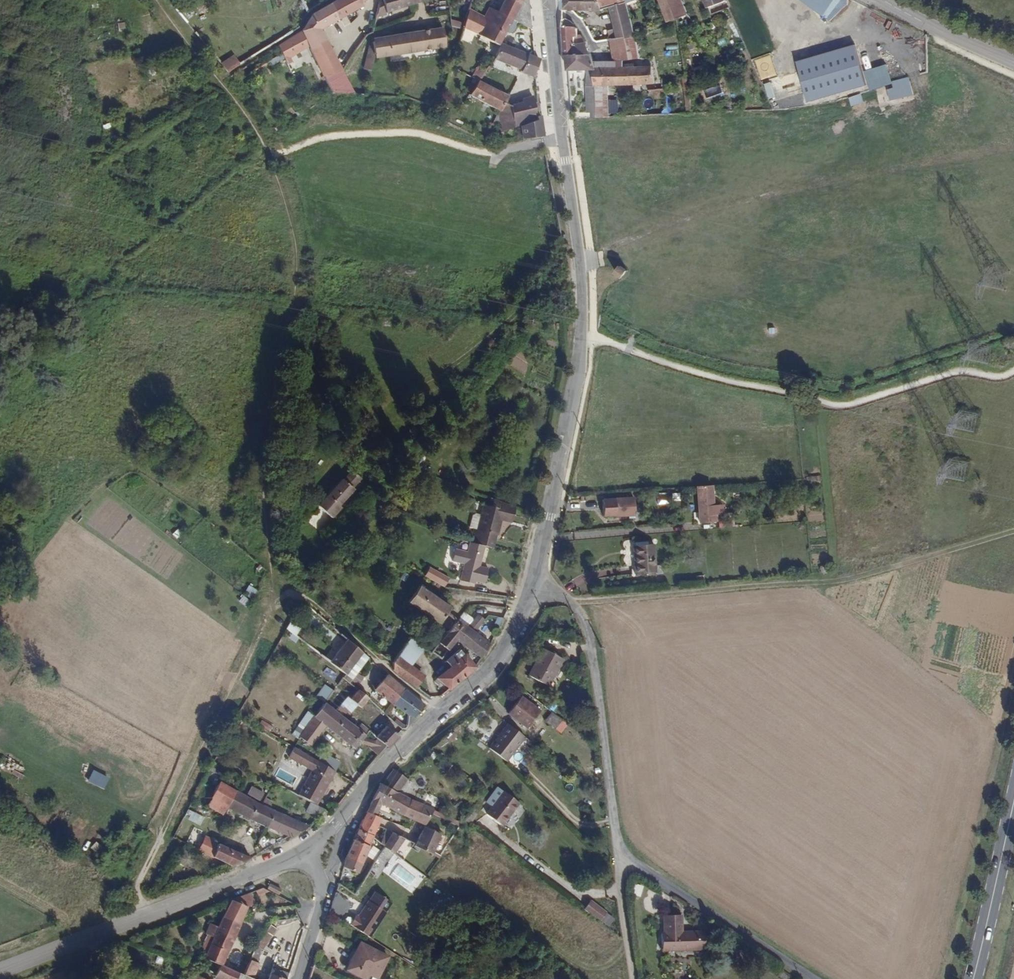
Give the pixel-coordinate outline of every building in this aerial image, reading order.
[(360,7),(359,2),(362,0),(336,0),(314,14),(309,17),(299,32),(297,34),(276,47),(280,55),(274,58),(277,63),(282,61),(283,62),(307,49),(321,76),(339,68),(340,66),(321,29),(360,7)] [(398,0),(377,0),(376,5),(374,14),(384,13),(383,8),(399,4),(398,0)] [(528,0),(503,0),(497,13),(496,16),(512,23),(515,22),(531,23),(528,0)] [(600,0),(560,0),(561,10),(602,7),(600,0)] [(682,0),(660,0),(668,21),(688,14),(682,0)] [(828,20),(842,0),(802,0),(828,20)] [(635,33),(626,2),(608,6),(615,43),(636,37),(635,33)] [(741,27),(731,3),(725,5),(736,30),(741,27)] [(371,23),(374,14),(376,5),(371,6),(366,16),(364,17),(371,23)] [(490,30),(496,16),(497,13),(489,10),(483,23),(482,26),(490,30)] [(764,32),(755,13),(748,16),(757,36),(764,32)] [(483,23),(467,16),(466,19),(482,26),(483,23)] [(503,46),(507,35),(512,23),(496,16),(490,30),(482,26),(476,39),(501,48),(503,46)] [(370,30),(371,23),(364,17),(356,28),(363,35),(370,30)] [(476,39),(482,26),(466,19),(462,30),(461,32),(476,39)] [(459,40),(461,32),(462,30),(452,25),(451,20),(449,21),(446,21),(445,28),(447,28),(445,42),(459,40)] [(587,57),(583,47),(581,47),(573,48),(572,41),(576,40),(574,33),(571,31),(571,28),(566,22),(562,20),(564,56),(566,57),(587,57)] [(532,32),(531,23),(515,22),(512,23),(519,26),(532,32)] [(444,43),(440,23),(382,33),(381,35),(370,38),(370,41),(368,42),(364,61),(370,62),(372,55),(390,52),(404,50),(401,64),(415,64),(419,47),(444,43)] [(516,35),(519,26),(512,23),(507,35),(513,37),(516,35)] [(639,60),(636,37),(615,43),(606,45),(610,63),(621,62),(639,60)] [(542,62),(519,53),(504,47),(495,70),(505,74),(508,67),(514,70),(514,73),(519,75),(521,72),(534,77),(542,62)] [(822,72),(814,50),(769,64),(776,88),(799,80),(822,72)] [(222,63),(227,71),(238,63),(232,56),(222,63)] [(591,66),(590,63),(587,57),(566,57),(567,72),(585,71),(588,119),(596,119),(592,73),(591,66)] [(622,70),(621,62),(610,63),(606,64),(591,66),(592,73),(622,70)] [(653,85),(650,65),(622,70),(592,73),(596,119),(608,118),(607,90),(653,85)] [(354,95),(340,66),(339,68),(321,76),(330,93),(331,94),(354,95)] [(480,85),(489,74),(483,69),(474,80),(480,85)] [(843,100),(836,78),(830,80),(837,102),(843,100)] [(909,90),(907,80),(894,84),(898,94),(909,90)] [(766,85),(769,99),(775,98),(772,83),(766,85)] [(507,105),(487,90),(482,85),(480,85),(468,102),(471,105),(475,100),(497,119),(500,115),(507,105)] [(692,114),(687,88),(683,89),(687,114),(692,114)] [(537,119),(531,102),(506,112),(513,131),(520,129),(540,121),(539,118),(537,119)] [(513,131),(506,112),(500,115),(497,119),(496,120),(495,138),(513,131)] [(541,135),(540,121),(520,129),(520,140),(541,135)] [(624,281),(629,273),(623,269),(619,274),(617,276),(624,281)] [(338,508),(353,492),(351,489),(359,480),(351,472),(342,481),(341,479),(331,489),(326,496),(338,508)] [(706,509),(706,488),(691,489),(692,525),(707,525),(706,518),(717,518),(716,509),(706,509)] [(645,512),(645,505),(645,499),(614,499),(614,516),(645,517),(645,512)] [(494,536),(498,523),(509,526),(514,509),(491,500),(489,508),(481,505),(474,531),(470,530),(466,544),(479,548),(488,550),(492,536),(494,536)] [(729,528),(728,520),(716,520),(716,529),(729,528)] [(479,586),(483,571),(473,568),(479,548),(466,544),(464,544),(462,553),(449,550),(446,562),(458,565),(454,582),(468,586),(469,583),(479,586)] [(653,572),(650,544),(639,545),(630,546),(633,576),(653,572)] [(448,577),(428,566),(423,574),(434,580),(443,585),(448,577)] [(449,606),(419,584),(408,600),(439,621),(449,606)] [(456,637),(465,625),(464,624),(470,618),(469,615),(461,609),(450,623),(438,639),(445,648),(456,637)] [(472,629),(482,616),(475,612),(470,618),(464,624),(465,625),(466,625),(472,629)] [(293,633),(301,618),(293,613),(286,627),(293,633)] [(466,646),(476,633),(472,629),(466,625),(465,625),(456,637),(460,641),(463,643),(466,646)] [(437,641),(429,635),(419,628),(410,639),(420,647),(423,648),(428,652),(437,641)] [(494,646),(476,633),(466,646),(481,658),(492,649),(494,646)] [(408,662),(420,647),(410,639),(408,637),(390,660),(391,662),(391,665),(393,667),(395,670),(398,673),(408,662)] [(348,668),(358,654),(361,651),(347,639),(330,662),(344,674),(348,668)] [(457,649),(463,643),(460,641),(454,647),(455,647),(457,649)] [(553,668),(560,656),(541,646),(532,661),(553,668)] [(473,665),(457,649),(455,647),(442,660),(447,666),(436,675),(440,680),(446,687),(473,665)] [(358,670),(365,661),(358,654),(348,668),(344,674),(343,674),(350,681),(358,670)] [(413,684),(422,673),(408,662),(398,673),(413,684)] [(543,684),(551,668),(531,662),(525,674),(543,684)] [(422,705),(397,683),(385,673),(381,677),(372,689),(379,694),(397,710),(410,719),(422,705)] [(350,681),(343,674),(341,678),(347,683),(350,681)] [(436,684),(440,680),(436,675),(432,679),(436,684)] [(359,706),(366,699),(356,690),(349,699),(354,702),(359,706)] [(536,711),(516,694),(504,708),(526,726),(536,711)] [(342,717),(354,702),(349,699),(345,696),(334,711),(342,717)] [(365,736),(342,717),(334,711),(323,702),(314,715),(316,717),(326,725),(354,749),(365,736)] [(561,720),(548,710),(542,719),(555,728),(561,720)] [(310,745),(326,725),(316,717),(314,715),(298,737),(300,738),(310,745)] [(505,762),(524,738),(505,722),(487,747),(493,752),(505,762)] [(397,738),(395,736),(384,727),(379,733),(376,730),(371,736),(378,741),(384,746),(386,748),(397,738)] [(374,755),(384,746),(378,741),(369,750),(374,755)] [(398,792),(406,778),(394,772),(391,769),(387,776),(382,785),(398,792)] [(314,805),(329,780),(312,770),(297,796),(309,803),(314,805)] [(226,806),(235,791),(218,781),(209,797),(226,806)] [(431,807),(398,792),(382,785),(379,784),(365,811),(373,815),(378,805),(382,806),(384,803),(411,816),(423,823),(431,807)] [(497,824),(515,802),(499,789),(481,811),(497,824)] [(276,813),(258,805),(235,791),(226,806),(237,813),(248,819),(269,829),(276,813)] [(318,819),(322,810),(314,805),(309,803),(304,811),(318,819)] [(377,819),(373,815),(365,811),(362,818),(375,825),(377,819)] [(307,827),(276,813),(269,829),(289,837),(296,837),(307,827)] [(370,835),(375,825),(362,818),(357,828),(370,835)] [(431,850),(440,832),(423,823),(412,843),(430,851),(431,850)] [(365,846),(370,835),(357,828),(351,840),(365,846)] [(392,851),(402,836),(392,828),(389,831),(384,829),(383,832),(378,841),(382,844),(392,851)] [(378,841),(383,832),(381,830),(374,839),(378,841)] [(248,859),(213,842),(208,840),(209,838),(203,835),(196,850),(229,867),(247,860),(248,859)] [(360,857),(365,846),(351,840),(344,857),(349,860),(358,863),(360,857)] [(381,867),(388,857),(392,860),(396,854),(392,851),(382,844),(366,868),(376,875),(378,873),(381,867)] [(350,892),(357,883),(347,876),(340,886),(350,892)] [(281,890),(269,885),(267,888),(279,894),(281,890)] [(341,920),(350,904),(334,893),(328,912),(341,920)] [(244,910),(250,897),(246,895),(228,902),(244,910)] [(605,913),(588,900),(580,909),(598,922),(605,913)] [(368,937),(384,913),(366,901),(356,916),(354,916),(349,925),(360,932),(368,937)] [(230,942),(244,910),(228,902),(221,918),(217,925),(209,922),(205,932),(206,934),(200,948),(205,950),(202,957),(237,972),(241,973),(246,960),(243,959),(241,964),(230,959),(236,945),(230,942)] [(704,945),(703,926),(684,927),(683,910),(664,910),(664,929),(662,929),(662,946),(704,945)] [(269,926),(257,945),(263,949),(275,930),(269,926)] [(377,978),(388,958),(360,943),(345,972),(357,977),(361,970),(377,978)] [(254,978),(260,964),(254,961),(258,951),(251,948),(246,960),(241,973),(254,978)] [(237,972),(202,957),(191,978),(211,978),(213,975),(223,978),(234,978),(237,972)] [(287,975),(279,972),(281,968),(273,964),(268,978),(285,978),(287,975)]
